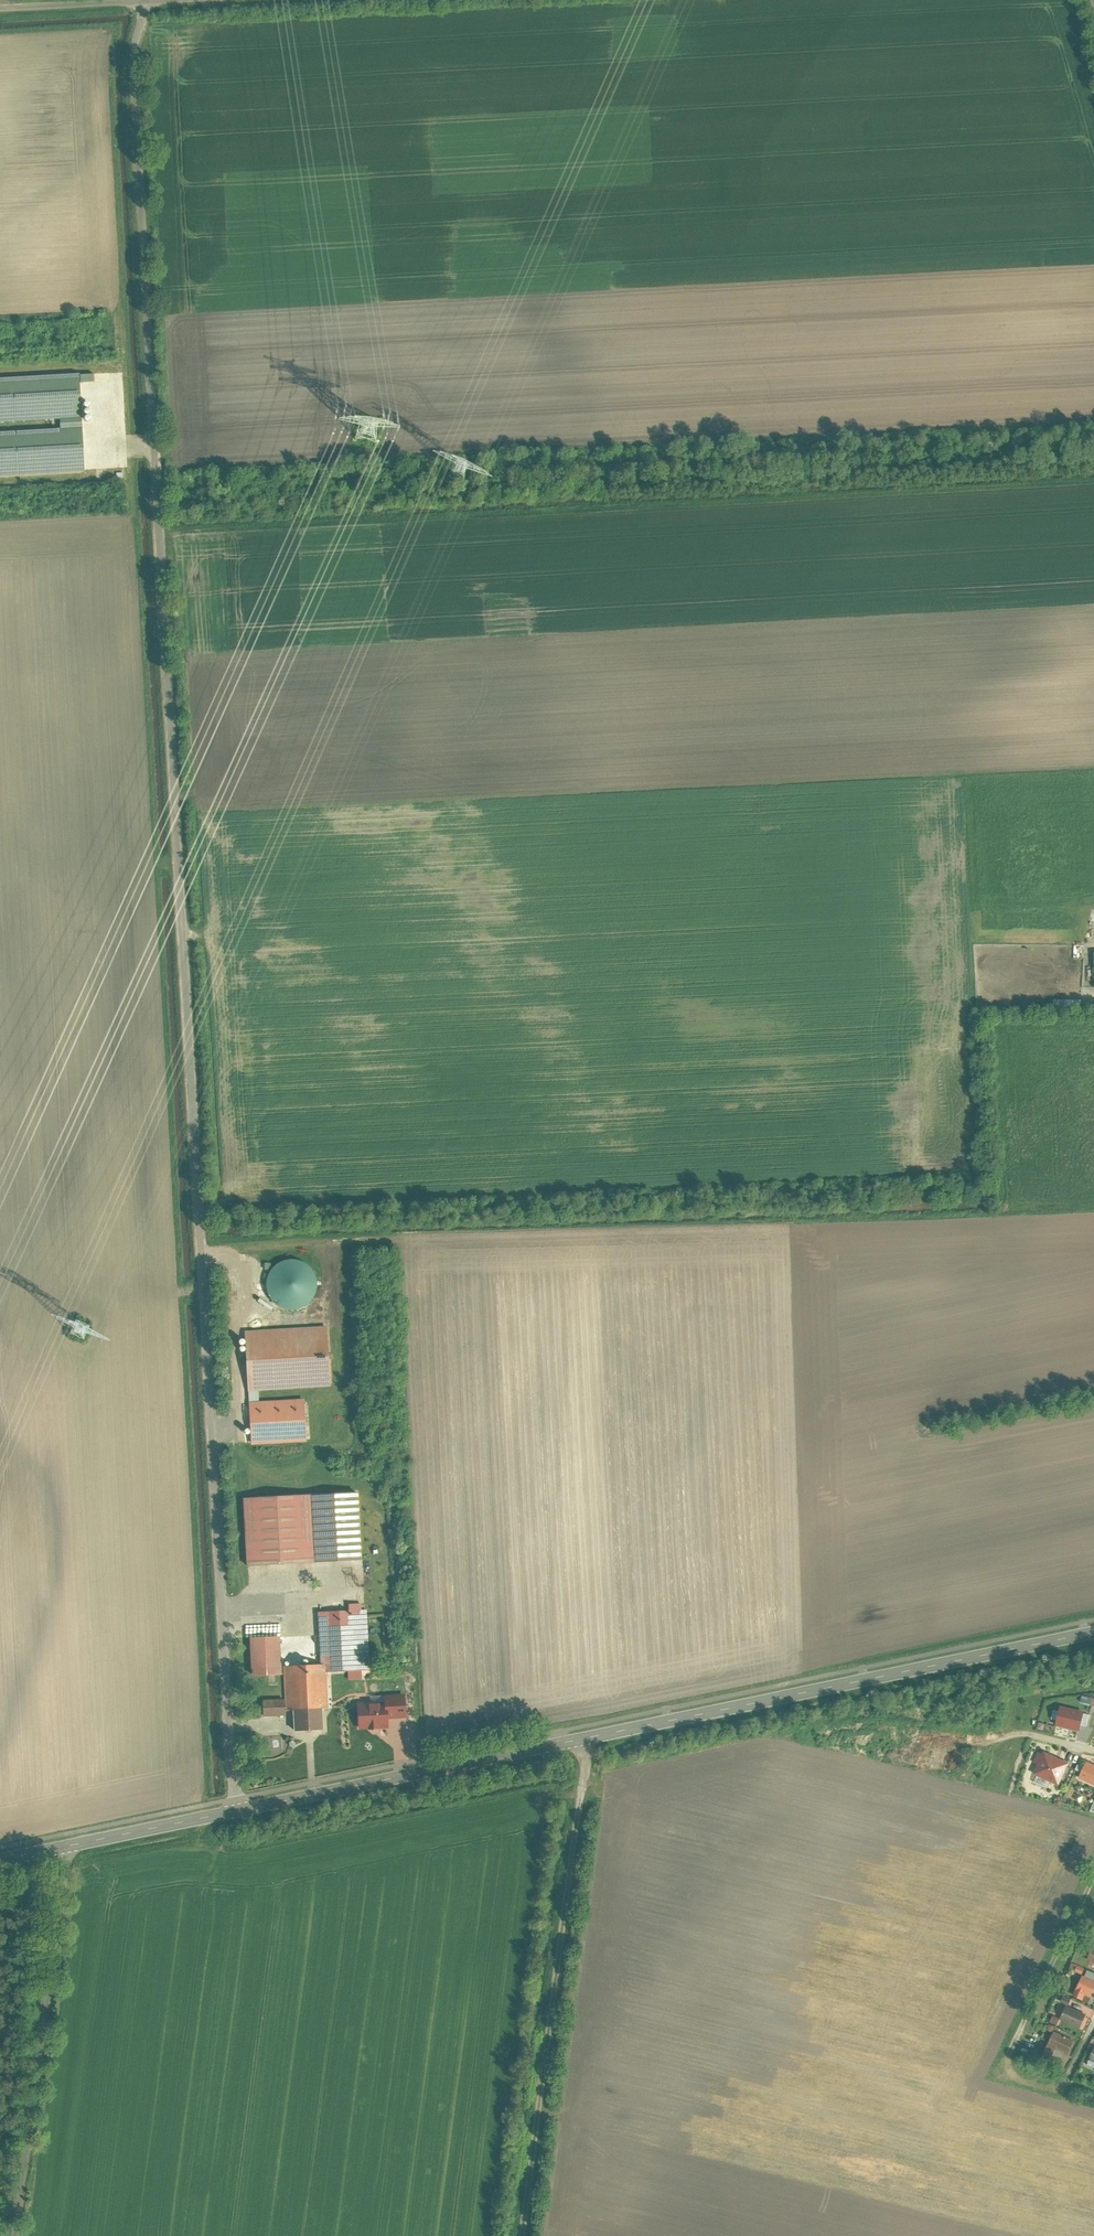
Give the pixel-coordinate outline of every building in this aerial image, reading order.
[(81,418),(78,373),(0,377),(0,422),(59,419),(81,418)] [(81,428),(81,418),(59,419),(60,429),(81,428)] [(0,432),(0,475),(84,470),(81,428),(60,429),(0,432)] [(1084,999),(1057,998),(1056,1010),(1083,1012),(1084,999)] [(306,1307),(311,1300),(315,1293),(315,1284),(313,1276),(308,1269),(301,1264),(293,1262),(285,1263),(277,1266),(271,1271),(267,1279),(265,1286),(266,1294),(270,1301),(275,1307),(283,1311),(291,1312),(298,1311),(306,1307)] [(327,1328),(244,1332),(248,1392),(258,1392),(330,1388),(327,1328)] [(305,1399),(259,1402),(258,1392),(248,1392),(251,1447),(307,1443),(305,1399)] [(359,1493),(244,1499),(247,1567),(363,1561),(359,1493)] [(368,1610),(317,1613),(320,1665),(327,1665),(328,1675),(372,1672),(368,1610)] [(280,1639),(250,1641),(252,1680),(282,1678),(280,1639)] [(320,1665),(283,1667),(285,1712),(294,1711),(295,1734),(323,1733),(322,1712),(330,1712),(328,1675),(327,1665),(320,1665)] [(384,1704),(357,1705),(358,1732),(389,1731),(389,1721),(407,1720),(405,1696),(384,1697),(384,1704)] [(1083,1713),(1060,1708),(1055,1726),(1078,1732),(1083,1713)] [(1043,1755),(1037,1753),(1032,1764),(1037,1766),(1033,1774),(1058,1786),(1068,1765),(1044,1753),(1043,1755)] [(1086,1762),(1078,1778),(1093,1786),(1093,1766),(1086,1762)] [(1046,1786),(1047,1781),(1035,1777),(1034,1782),(1046,1786)] [(1082,1975),(1073,1997),(1082,2001),(1085,1994),(1092,1997),(1093,1991),(1093,1980),(1082,1975)] [(1082,2014),(1065,2006),(1060,2017),(1076,2025),(1082,2014)] [(1070,2039),(1054,2032),(1044,2055),(1052,2059),(1058,2048),(1064,2051),(1070,2039)]
